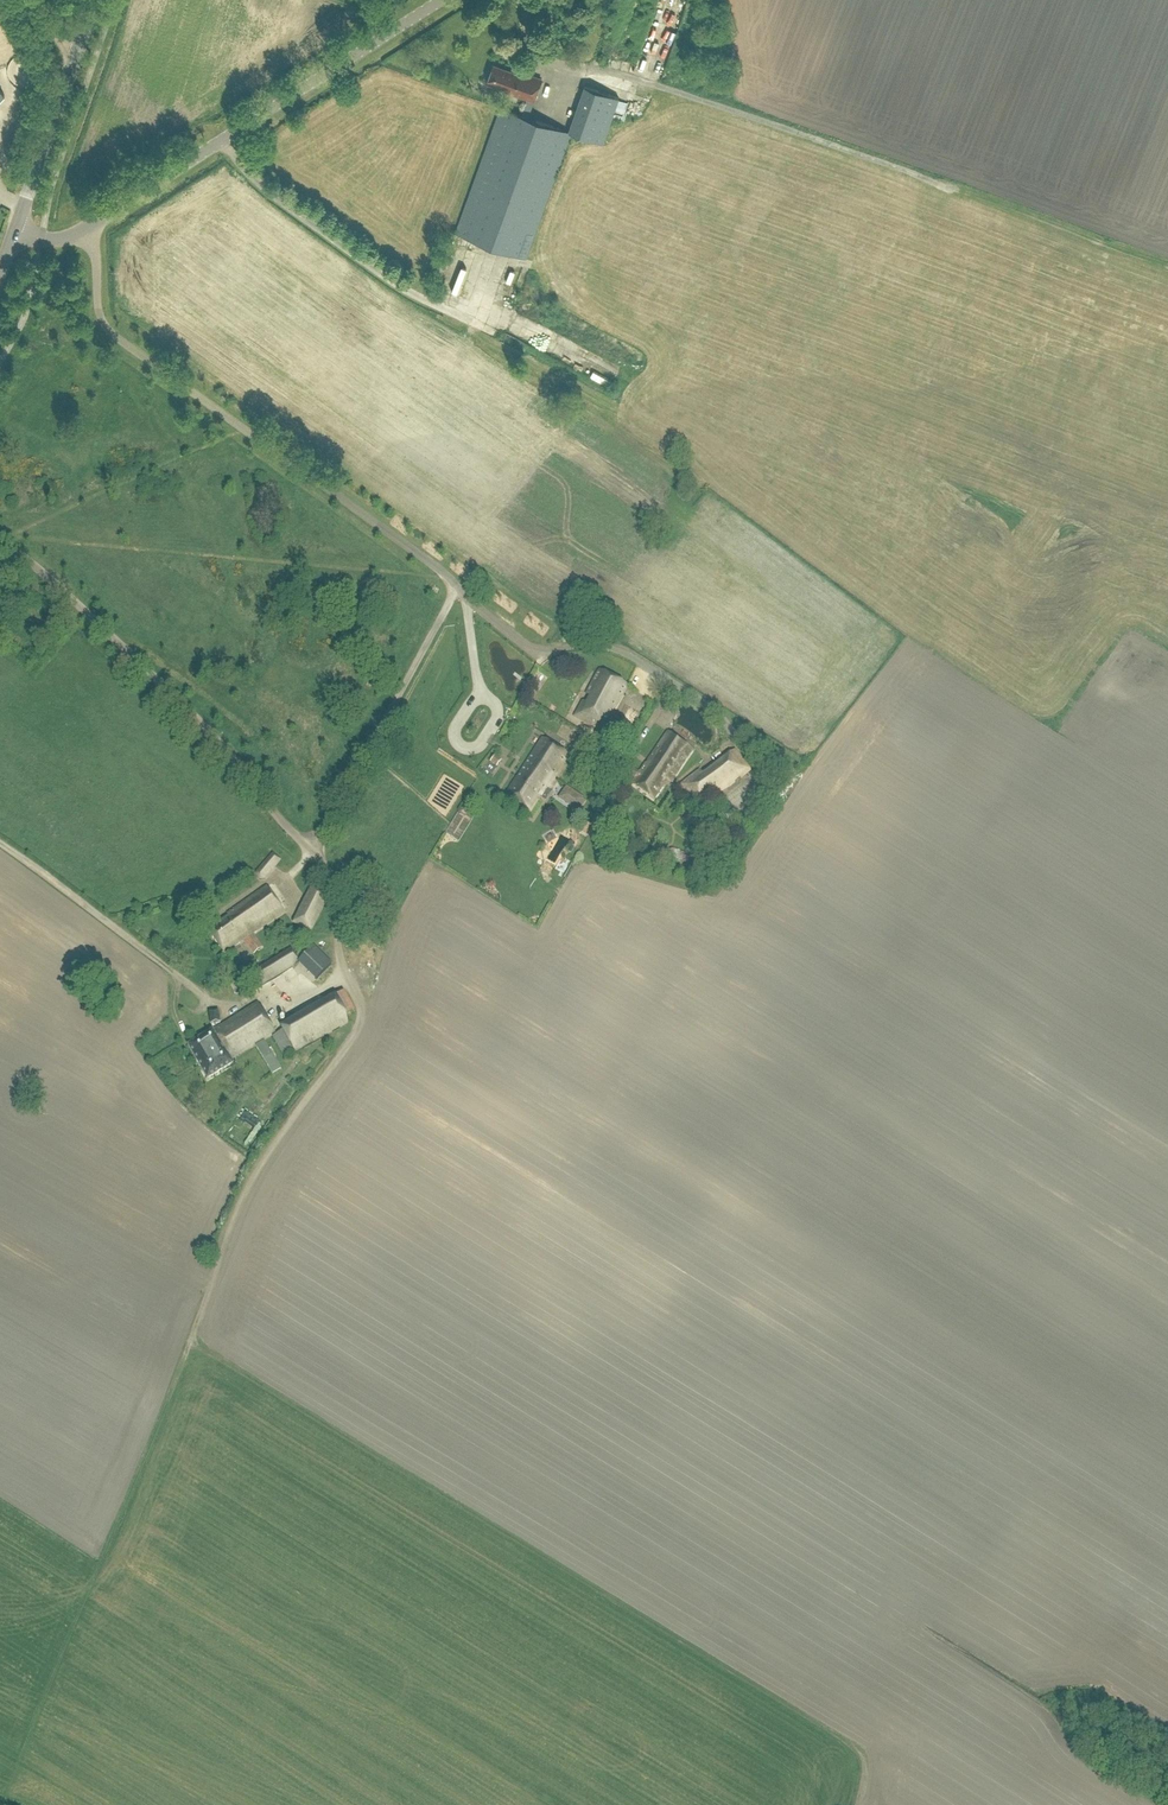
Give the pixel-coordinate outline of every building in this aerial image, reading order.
[(549,33),(557,29),(553,22),(546,25),(549,33)] [(721,72),(722,57),(699,54),(698,66),(702,67),(701,69),(721,72)] [(585,85),(569,130),(528,115),(533,100),(541,78),(514,68),(513,71),(493,63),(487,81),(506,88),(506,90),(527,98),(521,113),(501,105),(456,232),(526,257),(570,131),(603,143),(619,97),(585,85)] [(450,258),(445,271),(449,273),(454,260),(450,258)] [(627,686),(600,671),(575,717),(602,732),(627,686)] [(636,779),(632,785),(654,800),(664,787),(666,788),(670,782),(671,783),(694,751),(669,733),(640,773),(630,766),(626,772),(636,779)] [(529,811),(539,795),(541,796),(547,787),(548,787),(569,756),(543,739),(506,795),(529,811)] [(698,808),(749,770),(736,752),(703,777),(699,772),(681,785),(698,808)] [(497,767),(502,761),(496,755),(490,762),(497,767)] [(264,881),(280,860),(272,854),(255,875),(264,881)] [(253,935),(284,913),(267,888),(227,915),(229,917),(208,931),(225,955),(246,942),(255,955),(263,949),(253,935)] [(313,932),(330,898),(312,888),(294,923),(313,932)] [(294,968),(298,961),(291,951),(289,951),(247,977),(256,992),(294,968)] [(295,968),(275,982),(280,988),(299,974),(295,968)] [(235,994),(242,991),(238,983),(231,986),(235,994)] [(295,1053),(296,1054),(348,1024),(333,998),(280,1028),(282,1031),(272,1037),(285,1059),(295,1053)] [(231,1060),(276,1033),(258,1004),(213,1031),(188,1046),(208,1080),(234,1064),(231,1060)] [(211,1025),(222,1024),(219,1013),(210,1013),(211,1025)] [(332,1033),(335,1040),(346,1034),(342,1028),(332,1033)]
